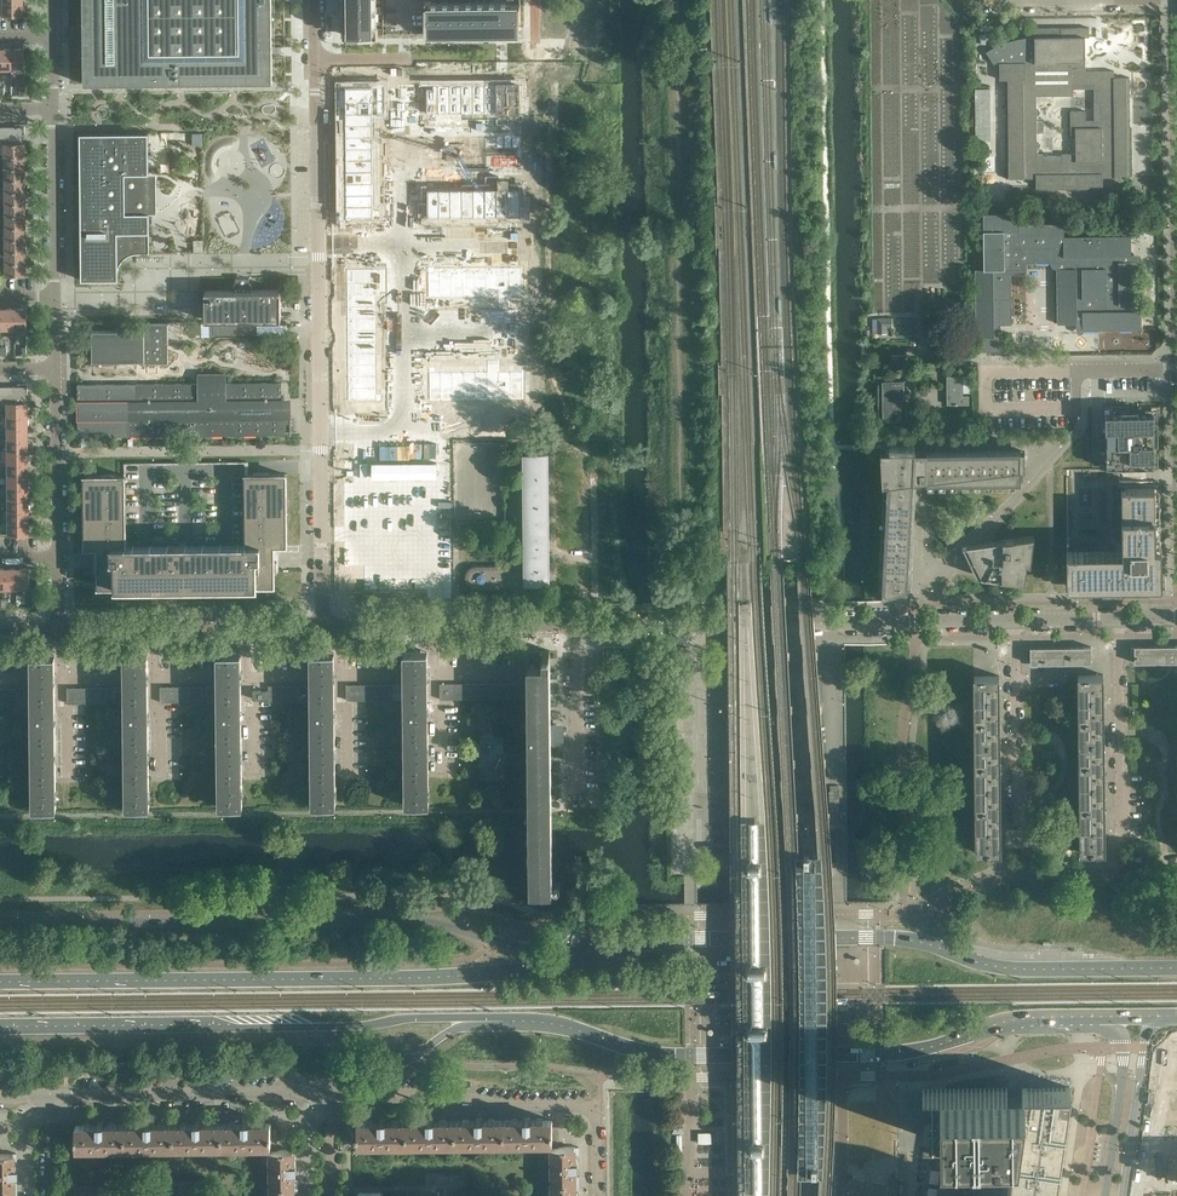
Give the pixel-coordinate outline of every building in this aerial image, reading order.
[(84,83),(272,81),(271,0),(245,0),(246,56),(110,58),(110,0),(83,0),(84,83)] [(344,21),(344,34),(373,34),(378,34),(378,27),(373,27),(373,13),(373,6),(373,0),(344,0),(344,21)] [(425,5),(425,33),(425,34),(520,33),(520,4),(519,4),(513,4),(507,4),(496,4),(496,0),(484,0),(484,4),(476,4),(470,4),(452,4),(446,4),(432,4),(432,0),(425,0),(425,5)] [(23,14),(23,2),(3,2),(3,9),(2,9),(2,13),(3,13),(3,15),(23,14)] [(1036,178),(1036,189),(1103,188),(1103,177),(1131,177),(1130,77),(1114,77),(1114,70),(1094,71),(1094,78),(1085,78),(1085,37),(1089,37),(1089,27),(1034,28),(1034,36),(1029,37),(1025,37),(1021,38),(1017,38),(1014,39),(1008,41),(1003,43),(1000,44),(996,46),(991,48),(986,51),(994,63),(1000,62),(1000,79),(1005,79),(1006,178),(1036,178)] [(24,68),(24,48),(11,49),(11,69),(18,69),(18,70),(23,70),(23,68),(24,68)] [(11,49),(0,49),(0,69),(7,69),(7,70),(11,70),(11,69),(11,49)] [(385,82),(345,82),(346,216),(375,216),(375,194),(375,188),(375,170),(375,165),(375,147),(375,141),(374,124),(374,118),(374,110),(385,110),(385,82)] [(522,82),(418,82),(418,96),(426,96),(427,112),(436,112),(442,112),(460,112),(466,112),(483,112),(489,112),(497,112),(497,124),(509,124),(509,123),(509,116),(509,112),(522,112),(522,82)] [(991,139),(990,88),(975,88),(976,140),(991,139)] [(22,143),(22,134),(25,134),(25,124),(15,124),(15,127),(2,127),(2,143),(5,143),(5,150),(3,150),(3,154),(5,154),(5,155),(25,155),(25,143),(22,143)] [(136,253),(150,253),(148,132),(80,133),(81,216),(82,280),(118,279),(118,272),(119,269),(119,267),(120,264),(122,262),(123,260),(126,258),(127,257),(129,256),(132,254),(133,254),(136,253)] [(25,167),(25,155),(5,155),(5,162),(4,162),(4,166),(5,166),(5,167),(25,167)] [(25,179),(25,167),(5,167),(5,174),(4,174),(4,178),(5,178),(5,179),(25,179)] [(427,201),(419,201),(419,216),(523,216),(523,186),(497,186),(497,175),(485,175),(485,187),(477,186),(471,187),(454,187),(448,187),(427,186),(427,201)] [(25,191),(25,179),(5,179),(5,186),(4,186),(4,190),(5,190),(5,191),(25,191)] [(25,202),(25,191),(5,191),(5,198),(4,198),(4,202),(5,202),(5,203),(25,202)] [(26,214),(25,202),(5,203),(5,210),(4,210),(4,214),(5,214),(5,215),(26,214)] [(1138,304),(1138,260),(1128,261),(1128,255),(1131,255),(1131,235),(1064,236),(1064,223),(1019,223),(1019,213),(983,213),(984,268),(975,269),(976,351),(999,350),(999,324),(1012,324),(1011,274),(1022,274),(1024,273),(1026,270),(1027,269),(1027,262),(1057,262),(1057,323),(1077,323),(1077,320),(1082,320),(1083,330),(1142,329),(1141,310),(1135,310),(1135,304),(1138,304)] [(26,226),(26,214),(5,215),(5,221),(4,221),(4,226),(5,226),(26,226)] [(26,238),(26,226),(5,226),(6,233),(4,233),(5,237),(6,237),(6,238),(26,238)] [(26,250),(26,238),(6,238),(6,245),(5,245),(5,249),(6,249),(6,250),(26,250)] [(26,262),(26,250),(6,250),(6,257),(5,257),(5,261),(6,261),(6,262),(26,262)] [(26,274),(26,262),(6,262),(6,269),(5,269),(5,273),(6,273),(6,274),(26,274)] [(387,266),(347,266),(348,399),(377,399),(377,331),(377,325),(376,307),(376,301),(376,294),(387,294),(387,266)] [(524,266),(428,266),(428,296),(436,296),(442,296),(460,296),(466,296),(484,296),(490,296),(499,296),(499,308),(511,308),(511,296),(524,296),(524,266)] [(281,319),(281,290),(252,290),(252,285),(251,283),(250,283),(235,283),(233,285),(234,290),(205,290),(205,320),(281,319)] [(14,328),(14,308),(2,308),(2,328),(9,328),(9,329),(13,329),(13,328),(14,328)] [(27,328),(27,308),(14,308),(14,328),(21,328),(21,329),(25,329),(25,328),(27,328)] [(898,317),(899,333),(915,333),(914,316),(898,317)] [(892,326),(892,318),(873,319),(873,333),(886,333),(886,326),(892,326)] [(168,363),(168,323),(168,322),(143,323),(144,330),(92,331),(92,362),(144,361),(144,363),(168,363)] [(450,370),(429,370),(430,399),(525,399),(525,370),(500,370),(500,359),(488,359),(488,370),(480,370),(474,370),(456,370),(450,370)] [(277,434),(277,399),(282,399),(282,382),(226,383),(226,374),(199,374),(199,383),(78,384),(78,402),(79,401),(79,419),(78,419),(78,436),(120,436),(120,435),(121,435),(121,436),(127,436),(127,435),(128,435),(128,436),(277,434)] [(963,395),(963,384),(968,384),(968,378),(963,378),(963,376),(947,376),(947,404),(969,404),(969,395),(963,395)] [(901,421),(901,399),(898,399),(898,393),(904,393),(904,381),(882,381),(883,421),(901,421)] [(25,402),(25,393),(28,393),(28,384),(18,384),(18,386),(5,387),(5,403),(7,403),(7,410),(6,410),(6,414),(7,414),(7,415),(28,415),(28,402),(25,402)] [(1154,413),(1139,413),(1129,413),(1105,413),(1105,422),(1105,423),(1105,424),(1105,429),(1105,436),(1106,444),(1106,466),(1106,467),(1154,466),(1154,413)] [(28,426),(28,415),(7,415),(8,422),(6,422),(6,426),(8,426),(8,427),(28,426)] [(28,438),(28,426),(8,427),(8,434),(7,434),(7,438),(8,438),(8,439),(28,438)] [(28,450),(28,438),(8,439),(8,445),(7,445),(7,450),(8,450),(28,450)] [(912,508),(914,471),(915,449),(915,445),(890,443),(889,449),(880,449),(885,528),(882,587),(882,594),(902,588),(908,588),(912,508)] [(1025,466),(1025,453),(1025,447),(915,449),(914,471),(920,472),(920,475),(923,475),(927,475),(927,481),(1021,480),(1021,466),(1025,466)] [(28,462),(28,450),(8,450),(8,457),(7,457),(7,461),(8,461),(8,462),(28,462)] [(553,560),(553,553),(549,553),(548,452),(524,452),(525,565),(520,565),(520,563),(512,563),(512,564),(477,565),(475,565),(473,566),(471,566),(470,567),(469,568),(467,570),(466,572),(466,574),(465,576),(465,578),(466,580),(466,581),(466,582),(467,583),(468,584),(469,585),(470,586),(471,587),(473,588),(474,588),(476,589),(477,589),(512,588),(512,589),(520,589),(520,588),(525,588),(525,589),(525,590),(525,591),(525,592),(526,593),(527,594),(528,595),(529,595),(530,596),(532,596),(533,596),(534,596),(535,595),(536,594),(537,594),(537,593),(538,593),(538,592),(538,591),(539,590),(539,589),(539,582),(549,582),(549,561),(550,561),(554,561),(554,560),(553,560)] [(28,474),(28,462),(8,462),(8,469),(7,469),(7,473),(8,473),(8,474),(28,474)] [(1158,481),(1146,481),(1119,481),(1119,468),(1066,469),(1067,551),(1067,552),(1067,585),(1087,585),(1156,584),(1155,547),(1159,547),(1159,546),(1161,546),(1161,537),(1159,537),(1159,528),(1161,528),(1161,520),(1161,507),(1158,507),(1158,499),(1161,499),(1161,485),(1158,485),(1158,481)] [(274,545),(286,545),(282,527),(282,526),(286,508),(281,508),(285,491),(281,491),(285,473),(270,474),(269,471),(254,471),(254,474),(252,474),(252,480),(250,480),(250,484),(249,484),(249,493),(251,493),(251,501),(249,501),(249,510),(251,510),(251,519),(249,519),(249,534),(251,534),(251,543),(249,543),(246,543),(246,548),(238,548),(238,549),(211,550),(211,548),(196,548),(196,550),(187,550),(187,548),(178,548),(178,550),(175,550),(175,544),(168,544),(168,548),(160,548),(160,550),(141,550),(141,549),(126,549),(126,545),(122,545),(122,544),(121,544),(121,536),(122,536),(122,520),(121,520),(120,511),(122,511),(122,503),(120,503),(120,494),(122,494),(122,485),(120,485),(120,482),(119,482),(119,475),(117,475),(117,472),(101,472),(101,475),(85,475),(90,493),(86,493),(90,510),(86,510),(90,528),(90,529),(86,547),(98,547),(98,561),(95,561),(95,572),(98,572),(98,586),(116,585),(133,581),(135,581),(151,585),(152,585),(168,580),(170,580),(186,584),(187,584),(203,580),(205,580),(221,584),(222,584),(238,580),(240,580),(256,583),(256,584),(257,584),(275,584),(274,570),(277,571),(277,559),(274,559),(274,545)] [(28,486),(28,474),(8,474),(8,481),(7,481),(7,485),(8,485),(8,486),(28,486)] [(29,498),(28,486),(8,486),(8,493),(7,493),(7,497),(8,497),(8,498),(29,498)] [(29,509),(29,498),(8,498),(8,505),(7,505),(7,509),(9,509),(9,510),(29,509)] [(29,521),(29,509),(9,510),(9,517),(8,517),(8,521),(9,521),(9,522),(29,521)] [(29,534),(29,521),(9,522),(9,528),(8,528),(8,533),(9,533),(9,534),(29,534)] [(1030,563),(1034,535),(1015,537),(1015,538),(1007,539),(1007,538),(973,543),(968,544),(964,545),(967,550),(978,575),(983,575),(983,576),(1012,579),(1025,581),(1027,563),(1030,563)] [(17,588),(17,568),(5,568),(5,588),(12,588),(12,589),(16,589),(16,588),(17,588)] [(30,588),(29,568),(17,568),(17,588),(24,588),(24,589),(28,589),(28,588),(30,588)] [(1165,645),(1134,646),(1134,662),(1176,662),(1176,645),(1165,645)] [(1091,663),(1091,646),(1030,647),(1030,664),(1091,663)] [(551,809),(551,761),(551,745),(555,745),(557,745),(557,724),(555,724),(551,724),(550,650),(527,650),(528,677),(528,682),(528,698),(529,805),(529,810),(529,829),(530,864),(530,889),(552,888),(552,879),(552,864),(552,829),(551,809)] [(428,689),(427,651),(404,651),(404,684),(404,689),(428,689)] [(335,690),(334,652),(310,652),(311,685),(311,690),(335,690)] [(241,690),(241,653),(217,653),(217,686),(217,691),(241,690)] [(148,691),(148,654),(124,654),(124,687),(125,692),(148,691)] [(55,692),(55,655),(31,655),(31,688),(31,693),(55,692)] [(1104,719),(1103,686),(1103,674),(1078,674),(1077,690),(1078,719),(1104,719)] [(1000,720),(999,687),(999,675),(974,675),(974,720),(1000,720)] [(454,699),(454,683),(440,683),(440,699),(454,699)] [(355,700),(355,684),(346,684),(347,700),(355,700)] [(404,699),(404,689),(404,684),(395,684),(395,699),(404,699)] [(311,700),(311,690),(311,685),(302,685),(302,700),(311,700)] [(169,702),(169,686),(160,686),(160,702),(169,702)] [(218,701),(217,691),(217,686),(209,686),(209,701),(218,701)] [(76,703),(76,687),(67,687),(67,703),(76,703)] [(125,702),(125,692),(124,687),(116,687),(116,702),(125,702)] [(32,703),(31,693),(31,688),(21,688),(21,703),(32,703)] [(428,728),(428,689),(404,689),(404,699),(404,728),(428,728)] [(242,730),(241,690),(217,691),(218,701),(218,730),(242,730)] [(268,698),(268,690),(267,690),(253,690),(253,699),(267,699),(267,698),(268,698)] [(335,729),(335,690),(311,690),(311,700),(311,729),(335,729)] [(149,731),(148,691),(125,692),(125,702),(125,731),(149,731)] [(56,731),(55,692),(31,693),(32,703),(32,732),(56,731)] [(1104,762),(1104,730),(1104,719),(1078,719),(1079,763),(1104,762)] [(1000,763),(1000,731),(1000,720),(974,720),(975,764),(1000,763)] [(429,767),(428,728),(404,728),(405,767),(429,767)] [(335,768),(335,729),(311,729),(312,768),(335,768)] [(242,769),(242,730),(218,730),(218,769),(242,769)] [(56,771),(56,731),(32,732),(32,771),(56,771)] [(149,770),(149,731),(125,731),(125,770),(149,770)] [(772,769),(772,755),(759,755),(759,756),(743,756),(743,755),(730,755),(730,769),(743,769),(743,767),(759,767),(759,769),(772,769)] [(1105,806),(1104,774),(1104,762),(1079,763),(1079,807),(1105,806)] [(1001,807),(1000,775),(1000,763),(975,764),(975,808),(1001,807)] [(429,804),(429,767),(405,767),(405,805),(429,804)] [(336,805),(335,768),(312,768),(312,805),(336,805)] [(243,806),(242,769),(218,769),(219,807),(243,806)] [(150,807),(149,770),(125,770),(126,807),(150,807)] [(57,808),(56,771),(32,771),(33,808),(57,808)] [(1105,851),(1105,818),(1105,806),(1079,807),(1079,822),(1080,839),(1080,851),(1105,851)] [(1001,840),(1001,819),(1001,807),(975,808),(976,840),(976,852),(1001,852),(1001,840)] [(571,945),(573,930),(562,928),(560,943),(571,945)] [(76,1074),(76,1065),(57,1066),(57,1074),(76,1074)] [(923,1089),(923,1136),(945,1136),(1000,1136),(1001,1128),(1017,1128),(1007,1195),(1055,1195),(1071,1087),(1038,1087),(1022,1088),(1007,1088),(1003,1088),(946,1089),(923,1089)] [(551,1131),(551,1126),(552,1126),(552,1119),(531,1119),(531,1117),(524,1117),(524,1120),(503,1120),(503,1141),(551,1141),(551,1136),(551,1131)] [(455,1142),(455,1120),(434,1121),(434,1118),(427,1118),(427,1121),(406,1121),(406,1142),(455,1142)] [(503,1141),(503,1120),(482,1120),(482,1118),(475,1118),(475,1120),(455,1120),(455,1142),(503,1141)] [(406,1142),(406,1121),(386,1121),(385,1119),(379,1119),(379,1121),(357,1121),(357,1143),(406,1142)] [(270,1134),(270,1129),(271,1129),(270,1122),(249,1122),(249,1120),(242,1120),(242,1123),(222,1123),(222,1144),(270,1144),(270,1139),(270,1134)] [(173,1145),(173,1123),(152,1123),(152,1121),(145,1121),(145,1124),(125,1124),(125,1145),(173,1145)] [(222,1144),(222,1123),(201,1123),(201,1121),(194,1121),(194,1123),(173,1123),(173,1145),(222,1144)] [(125,1145),(125,1124),(104,1124),(104,1122),(97,1122),(97,1124),(76,1124),(76,1146),(125,1145)] [(683,1132),(683,1122),(673,1122),(673,1132),(683,1132)] [(712,1143),(711,1132),(698,1132),(698,1143),(712,1143)] [(578,1168),(578,1161),(575,1161),(575,1154),(579,1154),(579,1147),(559,1147),(552,1147),(552,1182),(579,1182),(579,1176),(575,1176),(575,1168),(578,1168)] [(296,1171),(296,1164),(293,1164),(293,1157),(297,1157),(297,1150),(277,1150),(270,1150),(271,1186),(298,1185),(298,1179),(294,1179),(293,1171),(296,1171)] [(937,1195),(957,1195),(963,1154),(943,1152),(939,1180),(937,1195)] [(15,1167),(12,1167),(12,1160),(16,1160),(16,1153),(0,1153),(0,1188),(16,1188),(16,1182),(12,1182),(12,1174),(15,1174),(15,1167)] [(575,1188),(579,1188),(579,1182),(552,1182),(552,1195),(575,1195),(575,1188)] [(294,1192),(298,1191),(298,1185),(271,1186),(271,1195),(294,1195),(294,1192)]
